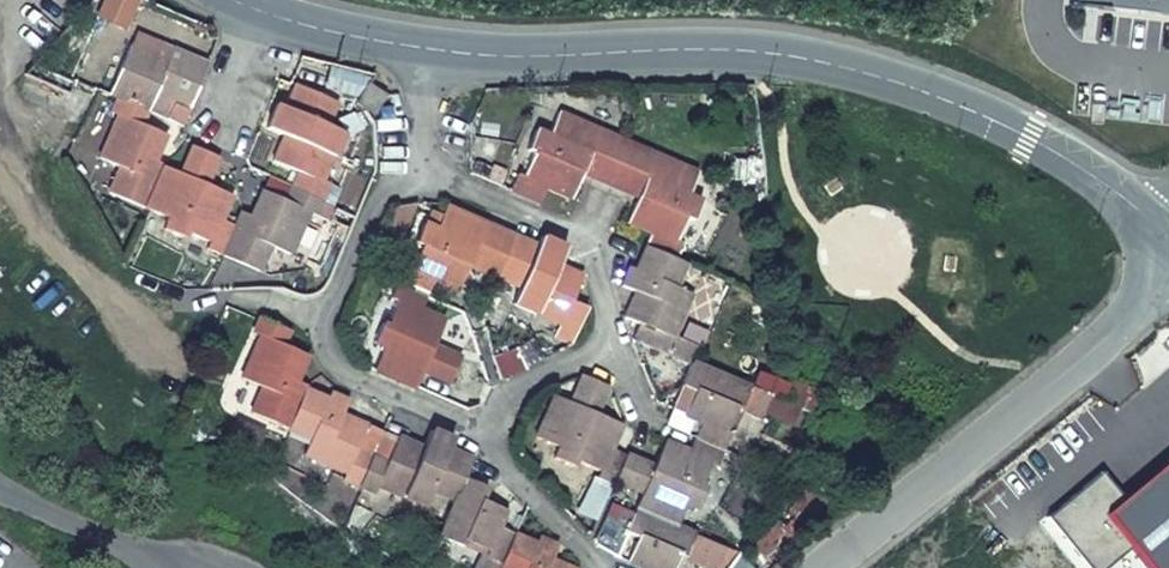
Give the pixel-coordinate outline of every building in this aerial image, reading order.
[(129,47),(156,59),(161,46),(134,35),(129,47)] [(153,96),(186,111),(206,65),(161,46),(156,59),(129,47),(109,95),(118,99),(147,111),(153,96)] [(384,96),(369,86),(366,85),(355,102),(373,114),(384,96)] [(322,181),(342,134),(325,127),(335,103),(333,102),(295,86),(284,110),(276,106),(266,129),(284,136),(273,162),(299,173),(293,188),(321,200),(328,184),(322,181)] [(165,136),(140,126),(147,111),(118,99),(110,115),(116,117),(99,159),(120,168),(109,194),(145,209),(163,168),(163,166),(153,162),(165,136)] [(626,144),(557,115),(547,138),(534,132),(526,151),(533,153),(523,178),(516,175),(509,191),(538,203),(544,189),(569,199),(579,174),(609,186),(626,144)] [(696,174),(626,144),(609,186),(638,198),(626,224),(651,234),(645,249),(674,261),(681,245),(674,243),(685,218),(691,221),(699,202),(686,197),(696,174)] [(163,168),(145,209),(148,211),(168,220),(163,230),(182,238),(184,233),(209,243),(206,250),(222,257),(234,227),(220,221),(230,197),(204,186),(216,158),(191,148),(180,175),(163,168)] [(290,256),(308,213),(314,216),(321,200),(293,188),(286,203),(262,192),(250,218),(240,213),(234,227),(222,257),(258,273),(270,247),(290,256)] [(513,238),(444,208),(434,231),(421,225),(413,244),(420,247),(409,271),(403,268),(396,284),(425,297),(431,282),(456,292),(466,267),(496,279),(496,278),(513,238)] [(563,249),(541,239),(537,248),(513,238),(496,278),(519,288),(513,304),(560,324),(557,331),(573,338),(586,309),(571,303),(582,277),(556,266),(563,249)] [(672,337),(690,295),(674,288),(684,265),(674,261),(645,249),(635,272),(629,269),(622,287),(636,293),(624,318),(649,328),(642,344),(672,356),(679,340),(672,337)] [(433,347),(443,322),(419,312),(425,297),(396,284),(390,300),(396,303),(386,328),(380,325),(372,343),(383,349),(373,371),(415,389),(422,372),(449,384),(460,359),(433,347)] [(306,357),(282,346),(284,340),(288,331),(259,319),(257,321),(252,335),(259,337),(240,380),(261,389),(250,414),(286,430),(303,391),(305,386),(295,382),(306,357)] [(724,433),(734,409),(739,411),(749,389),(690,364),(681,386),(682,387),(694,392),(683,417),(699,423),(693,439),(722,451),(729,435),(724,433)] [(620,425),(595,415),(606,387),(581,377),(569,404),(553,398),(535,439),(558,449),(553,460),(572,467),(574,462),(599,472),(596,479),(612,485),(614,482),(624,456),(609,450),(620,425)] [(672,410),(674,411),(683,416),(694,392),(682,387),(673,409),(672,410)] [(356,452),(366,427),(340,416),(346,402),(329,395),(326,401),(303,391),(286,430),(309,440),(303,455),(345,473),(342,480),(358,487),(370,458),(356,452)] [(376,487),(423,507),(430,491),(454,501),(464,479),(472,460),(448,450),(452,442),(429,432),(422,449),(396,439),(385,464),(370,458),(358,487),(374,494),(376,487)] [(687,453),(662,443),(652,468),(624,456),(614,482),(641,493),(634,510),(635,510),(676,528),(686,505),(696,509),(705,491),(699,488),(709,464),(716,467),(722,451),(693,439),(687,453)] [(1124,499),(1104,515),(1133,550),(1148,567),(1168,567),(1168,462),(1124,499)] [(1124,499),(1102,472),(1046,519),(1086,567),(1111,567),(1133,550),(1104,515),(1124,499)] [(454,501),(439,538),(461,547),(463,542),(486,552),(484,558),(500,565),(513,535),(498,529),(505,512),(481,501),(486,489),(464,479),(454,501)] [(679,555),(684,558),(693,535),(676,528),(635,510),(626,533),(638,538),(627,562),(640,567),(673,567),(679,555)] [(538,539),(536,545),(513,535),(500,565),(499,567),(569,567),(550,560),(556,546),(538,539)]
